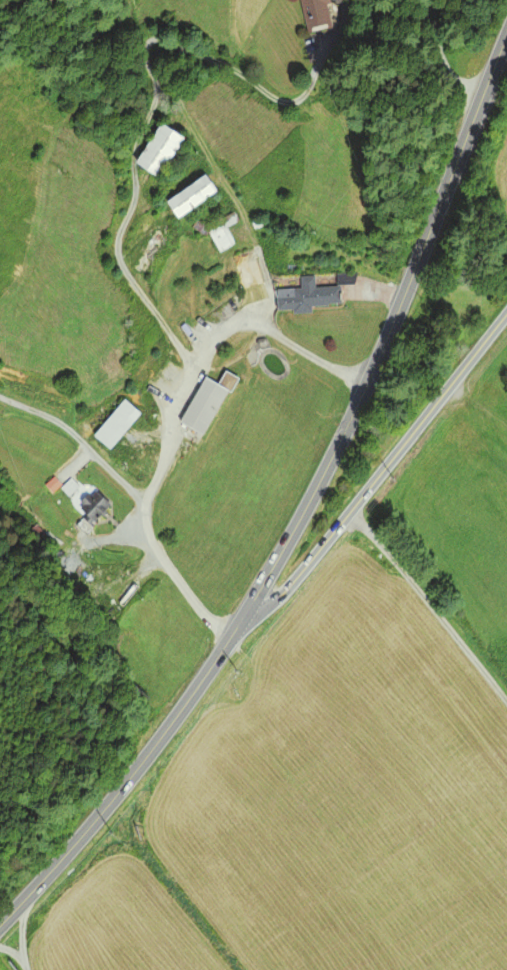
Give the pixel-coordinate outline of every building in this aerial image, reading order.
[(326,24),(323,0),(298,0),(302,27),(326,24)] [(151,179),(179,138),(156,122),(128,163),(151,179)] [(161,198),(170,217),(215,195),(205,176),(161,198)] [(235,245),(227,227),(240,221),(237,214),(207,227),(218,253),(235,245)] [(306,306),(334,305),(333,287),(312,288),(312,276),(298,277),(298,289),(274,290),(274,313),(307,312),(306,306)] [(200,377),(174,422),(200,436),(232,378),(221,371),(213,385),(200,377)] [(105,449),(134,413),(118,400),(89,436),(105,449)]
